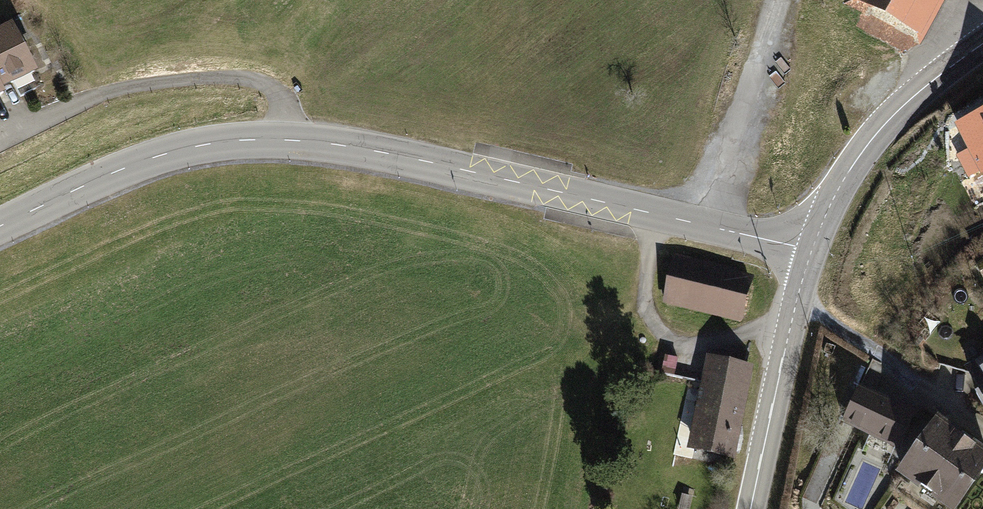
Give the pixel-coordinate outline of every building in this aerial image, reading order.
[(861,0),(879,9),(867,31),(904,50),(930,0),(862,0),(861,0)] [(0,34),(0,81),(31,65),(11,28),(0,34)] [(961,126),(973,149),(960,156),(970,175),(982,169),(982,115),(961,126)] [(667,297),(742,313),(750,279),(675,262),(667,297)] [(745,369),(713,362),(695,449),(727,455),(745,369)] [(974,374),(982,389),(976,393),(982,405),(982,369),(974,374)] [(911,411),(859,388),(844,422),(896,445),(911,411)] [(903,471),(954,507),(982,466),(982,454),(938,422),(903,471)]
